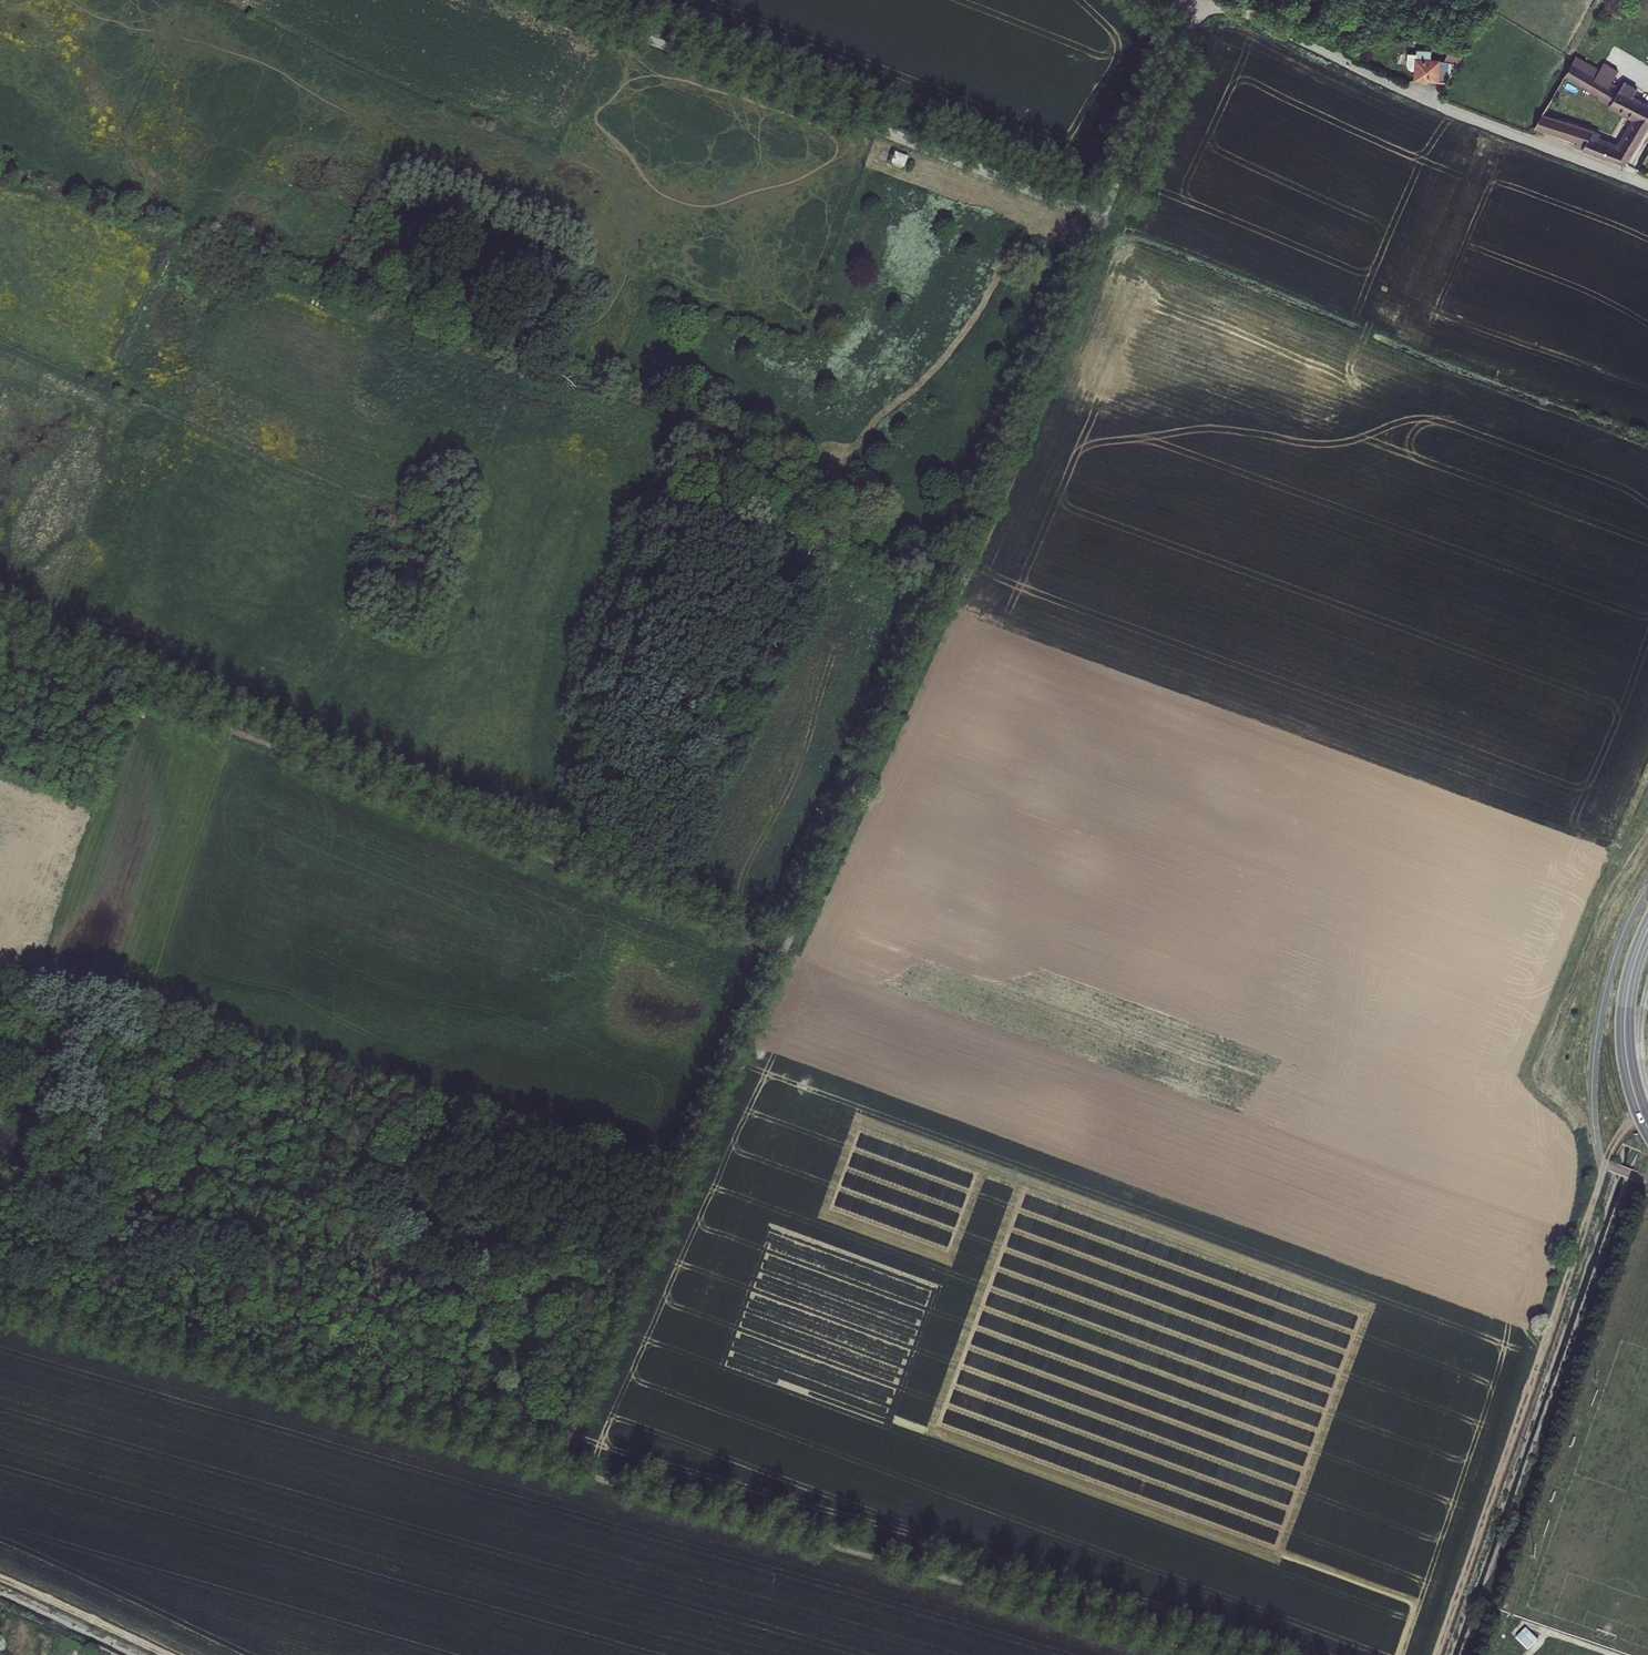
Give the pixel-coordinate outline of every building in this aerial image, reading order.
[(1452,62),(1411,58),(1408,81),(1441,84),(1452,62)] [(1618,82),(1612,92),(1567,66),(1559,80),(1628,120),(1612,146),(1589,135),(1591,133),(1549,121),(1558,106),(1547,99),(1529,129),(1574,141),(1572,144),(1618,162),(1647,113),(1624,99),(1630,89),(1618,82)] [(902,96),(895,111),(907,117),(914,102),(902,96)] [(1572,108),(1566,104),(1563,108),(1569,112),(1572,108)] [(903,168),(905,157),(893,153),(890,164),(903,168)] [(1526,1630),(1516,1639),(1528,1651),(1538,1641),(1526,1630)]
